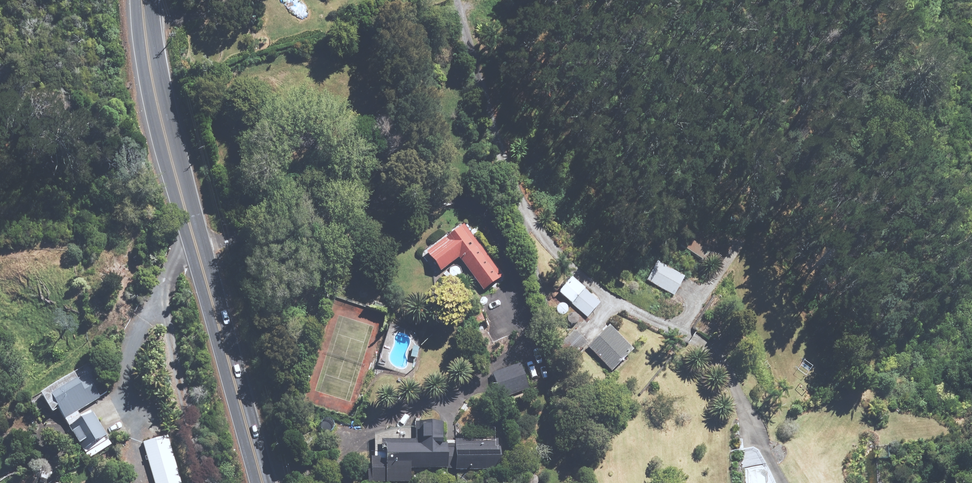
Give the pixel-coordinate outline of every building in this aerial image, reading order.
[(460,259),(485,292),(504,278),(465,227),(428,254),(442,272),(460,259)] [(682,247),(706,262),(711,253),(710,252),(713,248),(705,243),(702,247),(688,239),(682,247)] [(649,282),(676,297),(687,279),(660,263),(649,282)] [(561,294),(590,319),(603,304),(575,279),(561,294)] [(375,310),(384,313),(386,306),(377,303),(375,310)] [(473,316),(477,322),(485,317),(481,311),(473,316)] [(592,349),(615,373),(636,353),(612,328),(592,349)] [(494,375),(503,400),(531,389),(522,365),(494,375)] [(88,407),(102,399),(87,376),(79,382),(76,377),(43,398),(54,415),(60,412),(66,421),(88,407)] [(88,407),(66,421),(90,459),(113,445),(94,414),(93,415),(88,407)] [(149,430),(152,437),(168,432),(165,424),(149,430)] [(370,482),(414,482),(413,471),(457,469),(457,472),(502,471),(502,449),(500,449),(499,440),(457,441),(457,446),(449,446),(449,445),(446,445),(445,425),(417,425),(418,442),(384,443),(384,455),(388,455),(389,460),(374,461),(374,473),(370,473),(370,482)] [(155,482),(182,482),(169,437),(144,444),(155,482)]
